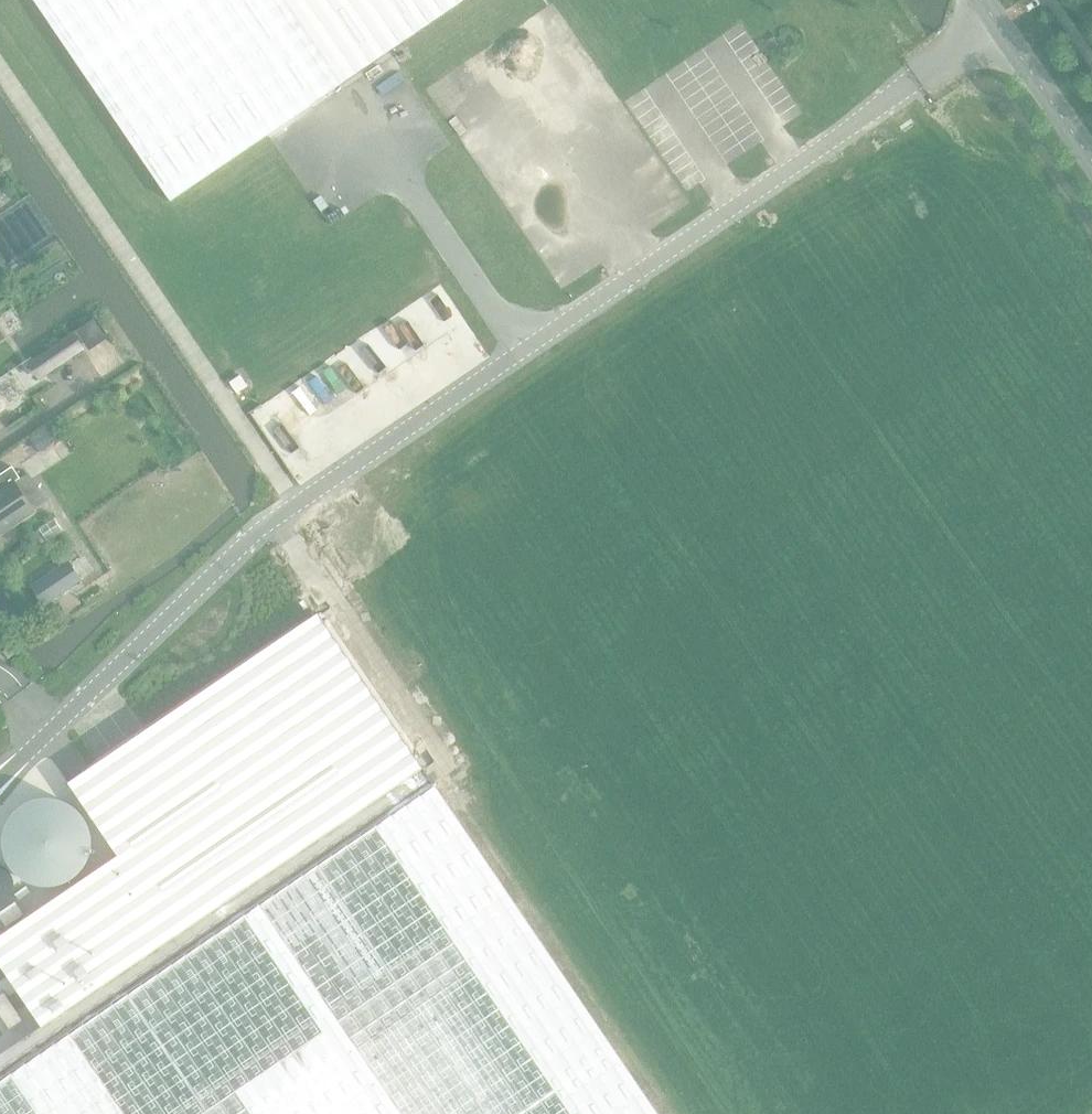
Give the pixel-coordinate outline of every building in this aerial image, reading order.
[(170,200),(465,0),(34,0),(170,200)] [(0,188),(0,200),(2,202),(9,195),(1,187),(0,188)] [(74,334),(36,359),(47,375),(85,350),(74,334)] [(240,375),(229,382),(237,393),(247,386),(240,375)] [(27,475),(21,479),(12,466),(0,474),(0,489),(1,490),(0,490),(0,534),(35,511),(34,509),(46,502),(27,475)] [(54,519),(39,529),(47,540),(62,530),(54,519)] [(68,562),(31,587),(44,605),(80,580),(68,562)] [(434,778),(328,611),(70,782),(115,857),(0,935),(0,964),(42,1021),(0,1051),(0,1073),(434,778)] [(434,778),(0,1073),(0,1113),(667,1113),(434,778)]
